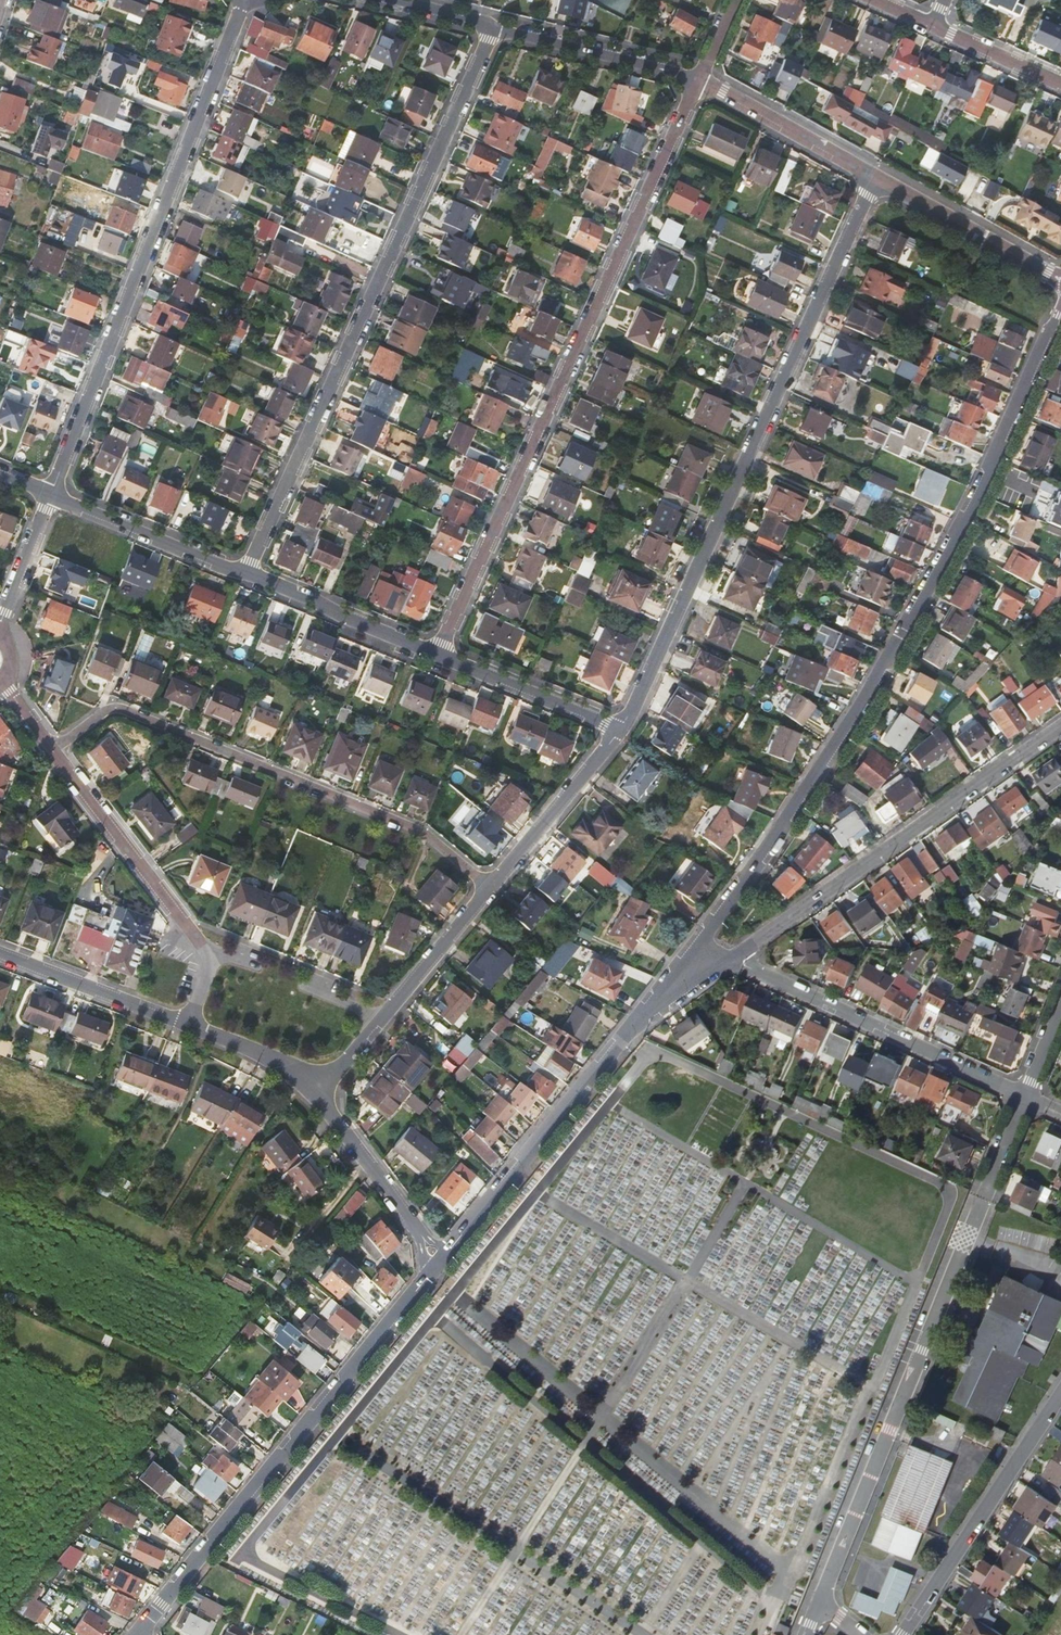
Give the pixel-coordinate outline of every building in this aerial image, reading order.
[(38,0),(35,0),(27,20),(32,23),(30,29),(43,34),(58,40),(60,34),(58,33),(51,30),(59,9),(59,8),(53,6),(38,0)] [(53,6),(59,8),(62,0),(55,0),(53,6)] [(74,5),(91,12),(95,0),(100,2),(100,0),(76,0),(74,5)] [(148,0),(114,0),(112,6),(141,17),(148,0)] [(555,13),(578,19),(583,0),(558,0),(555,13)] [(660,0),(648,0),(662,8),(665,3),(660,0)] [(773,17),(794,26),(805,0),(780,0),(773,17)] [(1017,17),(1024,2),(1019,0),(985,0),(983,4),(994,10),(996,7),(1017,17)] [(66,11),(59,9),(51,30),(58,33),(66,11)] [(688,35),(696,20),(677,10),(675,15),(671,13),(669,17),(673,19),(669,25),(688,35)] [(98,21),(100,17),(95,15),(95,16),(82,12),(80,17),(97,24),(98,21)] [(336,29),(309,17),(306,22),(333,35),(336,29)] [(768,46),(777,27),(753,17),(745,34),(747,34),(737,54),(752,62),(760,46),(759,46),(760,43),(768,46)] [(830,20),(824,17),(816,36),(814,40),(820,43),(830,20)] [(179,56),(190,26),(169,18),(157,48),(179,56)] [(266,25),(252,18),(246,34),(257,38),(253,47),(268,53),(273,41),(288,48),(295,32),(286,29),(284,32),(266,25)] [(841,24),(830,20),(820,43),(845,54),(855,32),(840,25),(841,24)] [(1052,50),(1060,30),(1041,21),(1032,40),(1052,50)] [(333,35),(306,22),(294,49),(321,61),(333,35)] [(360,58),(373,30),(354,22),(342,50),(360,58)] [(881,56),(890,37),(865,26),(858,40),(873,48),(872,52),(881,56)] [(107,40),(111,29),(106,27),(102,38),(107,40)] [(393,36),(379,30),(377,36),(391,42),(392,39),(393,36)] [(58,40),(43,34),(37,51),(30,48),(26,60),(49,69),(54,57),(60,41),(58,40)] [(73,43),(80,45),(82,39),(76,36),(73,43)] [(391,42),(377,36),(367,57),(390,67),(401,43),(392,39),(391,42)] [(898,74),(907,79),(907,77),(916,59),(906,55),(909,49),(911,44),(901,39),(888,68),(898,72),(898,74)] [(58,59),(64,43),(60,41),(54,57),(58,59)] [(442,77),(454,50),(434,41),(422,68),(442,77)] [(916,59),(918,53),(909,49),(906,55),(916,59)] [(945,71),(946,70),(927,62),(929,57),(919,52),(918,53),(916,59),(907,77),(936,91),(937,88),(945,71)] [(96,88),(107,92),(110,85),(118,88),(124,72),(131,75),(135,63),(111,54),(105,68),(111,70),(108,80),(95,75),(91,86),(96,88)] [(946,70),(948,66),(929,57),(927,62),(946,70)] [(273,65),(257,58),(255,63),(253,63),(245,82),(265,92),(269,94),(278,74),(271,71),(273,65)] [(331,59),(329,67),(338,70),(340,62),(331,59)] [(801,69),(799,68),(797,72),(781,65),(772,82),(783,87),(781,91),(788,95),(801,69)] [(549,73),(538,68),(526,95),(551,106),(562,83),(548,77),(549,73)] [(89,69),(84,83),(88,84),(91,86),(95,75),(96,72),(89,69)] [(977,78),(979,74),(969,70),(964,79),(945,71),(937,88),(951,94),(966,101),(977,78)] [(318,85),(324,72),(321,71),(320,73),(316,72),(311,82),(318,85)] [(332,75),(324,71),(324,72),(318,85),(326,89),(332,75)] [(160,98),(177,105),(186,84),(159,73),(155,84),(164,87),(160,98)] [(15,78),(11,88),(30,95),(34,86),(15,78)] [(1016,95),(977,78),(966,101),(963,109),(962,109),(979,117),(986,102),(1008,112),(1016,95)] [(265,92),(245,82),(236,101),(257,110),(265,92)] [(514,121),(526,95),(498,83),(491,98),(506,105),(501,116),(514,121)] [(91,86),(88,84),(85,91),(76,87),(72,99),(81,103),(77,114),(86,117),(89,108),(94,94),(96,88),(91,86)] [(600,110),(634,126),(638,117),(631,114),(637,91),(617,86),(616,92),(609,89),(600,110)] [(422,117),(423,118),(432,97),(412,87),(403,109),(404,109),(422,117)] [(848,103),(858,108),(864,95),(854,90),(848,103)] [(89,108),(92,109),(90,113),(111,121),(119,99),(98,91),(97,95),(94,94),(89,108)] [(572,108),(588,115),(595,99),(580,93),(572,108)] [(886,124),(868,114),(858,108),(848,103),(831,93),(822,110),(834,117),(839,120),(843,122),(842,124),(868,138),(870,134),(883,142),(891,126),(886,124)] [(24,101),(1,94),(0,98),(0,127),(14,131),(24,101)] [(966,101),(951,94),(948,102),(963,109),(966,101)] [(1020,111),(1027,114),(1028,111),(1034,99),(1026,96),(1020,111)] [(233,108),(221,135),(239,143),(251,116),(233,108)] [(868,114),(886,124),(889,117),(871,108),(868,114)] [(418,127),(422,117),(404,109),(399,118),(418,127)] [(1031,113),(1028,111),(1027,114),(1017,136),(1044,149),(1054,126),(1043,121),(1044,118),(1042,117),(1040,113),(1035,111),(1031,113)] [(498,114),(494,112),(488,127),(491,129),(498,114)] [(488,127),(481,142),(511,156),(514,147),(511,146),(521,124),(514,121),(501,116),(498,114),(491,129),(488,127)] [(400,147),(410,127),(387,117),(379,137),(400,147)] [(891,126),(898,130),(899,131),(902,124),(889,117),(886,124),(891,126)] [(333,122),(324,119),(313,145),(322,149),(333,122)] [(1058,130),(1057,129),(1051,143),(1060,147),(1060,122),(1058,130)] [(40,124),(31,149),(45,154),(49,142),(61,146),(66,133),(40,124)] [(92,149),(91,153),(111,161),(120,139),(99,131),(100,127),(91,124),(82,146),(92,149)] [(902,124),(899,131),(901,131),(913,138),(917,132),(902,124)] [(548,137),(550,133),(548,132),(549,130),(540,126),(537,132),(548,137)] [(705,146),(738,161),(747,141),(714,126),(705,146)] [(626,172),(643,137),(626,129),(618,146),(615,145),(607,163),(621,170),(626,172)] [(913,138),(901,131),(897,138),(911,146),(915,139),(913,138)] [(915,139),(926,145),(929,138),(917,132),(913,138),(915,139)] [(560,133),(557,141),(571,147),(575,140),(560,133)] [(346,161),(367,170),(379,144),(357,134),(345,160),(346,161)] [(239,143),(221,135),(213,155),(233,164),(241,144),(239,143)] [(538,168),(543,171),(557,141),(548,137),(534,166),(538,168)] [(941,153),(942,154),(945,147),(929,138),(926,145),(941,153)] [(586,140),(581,149),(586,151),(591,142),(586,140)] [(76,147),(71,145),(68,151),(66,158),(72,161),(76,147)] [(498,180),(507,160),(473,145),(464,164),(498,180)] [(734,168),(738,161),(705,146),(701,153),(734,168)] [(557,175),(568,151),(557,147),(546,170),(557,175)] [(767,186),(780,158),(759,148),(746,176),(767,186)] [(942,154),(941,153),(931,171),(959,186),(969,168),(942,154)] [(314,155),(307,169),(327,180),(335,166),(314,155)] [(123,165),(147,175),(150,166),(127,157),(123,165)] [(621,170),(607,163),(599,160),(593,172),(591,171),(587,182),(588,183),(582,198),(603,208),(612,189),(615,191),(619,183),(615,181),(621,170)] [(334,187),(355,197),(367,170),(346,161),(334,187)] [(796,166),(785,162),(772,190),(783,195),(796,166)] [(215,189),(235,198),(245,178),(225,168),(215,189)] [(543,171),(538,168),(535,176),(540,178),(543,171)] [(2,201),(12,175),(0,171),(0,200),(2,201)] [(61,174),(52,171),(50,178),(43,176),(42,180),(57,186),(61,174)] [(112,194),(136,204),(145,181),(122,172),(112,194)] [(314,207),(326,182),(304,172),(292,196),(314,207)] [(490,183),(468,173),(458,197),(483,208),(486,200),(484,199),(490,183)] [(995,201),(1002,186),(996,183),(992,181),(985,197),(995,201)] [(822,213),(828,215),(837,193),(815,183),(805,205),(822,213)] [(687,216),(697,194),(676,185),(666,206),(687,216)] [(334,187),(322,213),(351,227),(356,216),(353,214),(359,199),(355,197),(334,187)] [(220,199),(199,190),(191,211),(211,220),(220,199)] [(528,204),(523,214),(527,216),(526,220),(535,224),(545,202),(535,198),(532,206),(528,204)] [(1023,198),(1018,208),(1021,209),(1015,221),(1028,228),(1029,226),(1033,226),(1036,225),(1039,227),(1040,229),(1048,233),(1048,235),(1047,237),(1059,244),(1060,239),(1060,226),(1055,223),(1059,217),(1023,198)] [(445,234),(458,239),(471,210),(451,200),(441,222),(442,223),(439,231),(445,234)] [(822,213),(805,205),(802,204),(789,231),(790,232),(789,235),(807,244),(809,241),(810,241),(822,213)] [(105,225),(127,234),(134,215),(113,206),(105,225)] [(269,211),(265,220),(271,222),(279,226),(282,217),(269,211)] [(304,237),(321,245),(325,238),(322,236),(327,225),(307,216),(298,235),(304,237)] [(261,247),(271,222),(265,220),(262,218),(257,228),(259,230),(257,236),(254,235),(251,243),(261,247)] [(9,222),(0,219),(0,245),(9,222)] [(183,241),(192,245),(199,227),(181,220),(172,241),(182,245),(183,241)] [(591,250),(600,229),(581,221),(571,241),(591,250)] [(667,222),(659,239),(673,245),(681,228),(667,222)] [(909,236),(890,228),(879,253),(897,262),(905,245),(909,236)] [(304,237),(298,235),(286,229),(282,238),(287,241),(300,246),(304,237)] [(96,249),(107,253),(112,255),(115,248),(122,251),(126,240),(103,231),(96,249)] [(458,239),(445,234),(435,257),(459,269),(470,245),(458,239)] [(914,249),(918,240),(909,236),(905,245),(914,249)] [(273,241),(268,252),(257,278),(265,282),(272,266),(295,276),(302,261),(281,252),(284,246),(279,244),(273,241)] [(32,267),(55,276),(64,252),(41,242),(32,267)] [(171,244),(161,269),(176,276),(178,271),(185,274),(194,252),(185,247),(184,249),(171,244)] [(503,260),(510,264),(513,257),(518,259),(522,251),(509,245),(503,260)] [(662,290),(677,259),(655,249),(640,280),(662,290)] [(573,286),(584,261),(563,252),(551,276),(573,286)] [(767,280),(783,287),(787,280),(792,282),(801,262),(780,252),(767,280)] [(905,284),(875,269),(869,281),(867,279),(862,290),(885,301),(890,291),(899,295),(905,284)] [(472,282),(449,271),(439,297),(461,307),(465,301),(474,305),(477,296),(468,292),(472,282)] [(527,302),(536,280),(517,271),(507,293),(527,302)] [(320,305),(339,313),(350,290),(346,288),(349,281),(334,274),(320,305)] [(196,285),(179,277),(171,296),(187,303),(196,285)] [(780,293),(783,287),(767,280),(766,279),(763,285),(756,282),(746,304),(775,317),(785,296),(780,293)] [(543,283),(536,280),(527,302),(533,304),(543,283)] [(59,313),(86,323),(96,297),(73,288),(65,308),(62,307),(59,313)] [(480,299),(484,301),(489,290),(485,288),(480,299)] [(408,296),(398,319),(423,331),(425,332),(436,309),(408,296)] [(535,311),(538,312),(550,317),(555,306),(541,300),(535,311)] [(184,314),(157,301),(155,305),(153,305),(146,322),(163,330),(167,322),(178,327),(184,314)] [(312,338),(313,339),(318,327),(315,326),(322,310),(303,302),(291,329),(312,338)] [(874,339),(885,316),(856,303),(846,325),(874,339)] [(626,337),(649,348),(662,319),(639,309),(626,337)] [(318,327),(325,312),(322,310),(315,326),(318,327)] [(547,341),(556,320),(550,317),(538,312),(529,332),(547,341)] [(923,316),(918,325),(935,333),(939,324),(923,316)] [(423,331),(398,319),(387,343),(412,355),(423,331)] [(476,319),(472,328),(477,330),(480,322),(476,319)] [(67,323),(57,348),(60,349),(77,356),(87,331),(67,323)] [(299,366),(312,338),(291,329),(286,326),(273,354),(292,362),(299,366)] [(733,353),(735,354),(755,363),(766,340),(743,330),(733,353)] [(971,354),(992,363),(1011,371),(1026,339),(1005,330),(996,349),(977,341),(971,354)] [(177,342),(159,334),(145,362),(164,370),(177,342)] [(542,362),(547,352),(515,337),(506,357),(529,368),(534,359),(542,362)] [(933,337),(924,357),(929,359),(938,339),(933,337)] [(55,362),(60,349),(57,348),(32,338),(19,371),(34,376),(39,365),(44,367),(47,359),(55,362)] [(830,368),(845,375),(852,378),(864,351),(839,340),(832,355),(835,357),(830,368)] [(458,358),(462,349),(451,343),(446,352),(458,358)] [(400,356),(378,346),(368,370),(389,380),(400,356)] [(475,354),(462,349),(458,358),(453,370),(449,379),(461,384),(475,354)] [(585,394),(598,400),(618,358),(604,352),(585,394)] [(746,397),(760,365),(755,363),(735,354),(720,386),(746,397)] [(145,362),(132,355),(123,378),(140,385),(143,379),(162,389),(169,373),(164,370),(145,362)] [(924,357),(919,367),(913,379),(920,382),(924,373),(931,372),(936,362),(929,359),(924,357)] [(618,358),(598,400),(609,405),(628,363),(618,358)] [(301,392),(311,371),(299,366),(292,362),(282,384),(301,392)] [(1012,376),(1014,372),(1011,371),(992,363),(985,376),(1003,384),(1007,374),(1012,376)] [(830,368),(822,364),(815,380),(820,382),(814,394),(832,402),(845,375),(830,368)] [(444,376),(449,379),(453,370),(448,368),(444,376)] [(1060,378),(1060,376),(1053,371),(1051,373),(1043,390),(1053,394),(1054,395),(1056,389),(1058,389),(1057,395),(1060,396),(1060,378)] [(545,386),(549,377),(538,372),(534,381),(545,386)] [(521,404),(529,386),(510,378),(502,395),(521,404)] [(988,411),(990,412),(998,392),(985,386),(986,384),(983,383),(982,384),(978,382),(979,381),(972,378),(967,387),(978,392),(976,398),(979,400),(977,406),(985,410),(988,411)] [(57,394),(60,386),(45,380),(42,388),(57,394)] [(401,392),(374,380),(368,394),(366,393),(357,410),(361,411),(384,422),(394,402),(396,403),(401,392)] [(147,386),(143,395),(159,402),(163,393),(147,386)] [(282,424),(294,396),(276,388),(263,415),(282,424)] [(0,403),(0,423),(17,430),(27,407),(16,403),(18,396),(17,393),(8,389),(5,391),(0,403)] [(226,398),(209,391),(203,405),(208,407),(206,411),(202,409),(198,416),(213,422),(217,412),(219,413),(226,398)] [(717,432),(729,405),(704,393),(692,420),(717,432)] [(127,395),(118,417),(134,425),(142,428),(152,406),(127,395)] [(498,421),(506,404),(484,395),(471,425),(489,433),(495,420),(498,421)] [(37,400),(28,423),(49,431),(58,408),(37,400)] [(583,431),(595,408),(579,401),(568,425),(583,431)] [(956,422),(976,430),(981,419),(985,410),(977,406),(965,401),(956,422)] [(1057,429),(1060,420),(1060,408),(1046,401),(1037,420),(1057,429)] [(190,437),(197,419),(171,407),(167,416),(186,425),(182,433),(190,437)] [(597,409),(595,408),(583,431),(586,433),(597,409)] [(820,438),(830,416),(812,409),(802,430),(820,438)] [(384,422),(361,411),(358,419),(354,427),(348,440),(373,451),(386,423),(384,422)] [(448,421),(450,417),(436,411),(431,421),(438,424),(441,418),(448,421)] [(223,414),(219,413),(217,412),(213,422),(218,425),(223,414)] [(272,445),(282,424),(263,415),(258,413),(253,426),(249,435),(272,445)] [(873,419),(869,428),(887,436),(889,433),(891,427),(873,419)] [(489,433),(492,434),(498,421),(495,420),(489,433)] [(946,437),(969,447),(976,430),(956,422),(953,421),(946,437)] [(410,433),(418,437),(419,434),(421,435),(425,427),(413,422),(410,427),(412,429),(410,433)] [(887,436),(882,449),(899,457),(904,446),(921,454),(931,431),(911,422),(903,439),(889,433),(887,436)] [(94,462),(113,471),(130,434),(114,428),(111,437),(106,435),(94,462)] [(32,435),(27,432),(23,443),(29,445),(32,435)] [(461,456),(477,464),(494,471),(498,461),(482,454),(487,442),(486,438),(473,432),(461,456)] [(1020,464),(1040,473),(1054,442),(1034,433),(1020,464)] [(246,475),(259,447),(236,437),(223,465),(226,466),(246,475)] [(579,441),(573,438),(570,444),(600,457),(602,452),(592,447),(579,441)] [(602,452),(603,452),(606,445),(595,440),(592,447),(602,452)] [(813,478),(822,456),(794,443),(784,464),(813,478)] [(340,444),(329,467),(349,476),(359,454),(360,453),(340,444)] [(600,457),(570,444),(563,458),(563,459),(564,460),(560,470),(588,483),(600,457)] [(677,467),(699,477),(708,455),(686,445),(677,467)] [(359,454),(349,476),(354,479),(364,456),(359,454)] [(563,459),(563,458),(559,456),(554,467),(560,470),(564,460),(563,459)] [(408,467),(396,462),(393,467),(397,469),(394,476),(402,480),(408,467)] [(464,493),(481,500),(490,482),(495,471),(494,471),(477,464),(464,493)] [(239,502),(250,477),(246,475),(226,466),(215,491),(239,502)] [(115,490),(139,501),(150,478),(125,467),(115,490)] [(688,502),(699,477),(677,467),(662,499),(680,507),(682,500),(688,502)] [(936,505),(948,478),(927,469),(915,495),(936,505)] [(895,483),(871,472),(866,481),(892,493),(895,483)] [(536,503),(539,505),(547,489),(549,490),(554,481),(548,478),(536,503)] [(547,489),(539,505),(566,517),(578,492),(554,481),(549,490),(547,489)] [(866,481),(861,491),(858,496),(871,502),(872,499),(888,505),(894,494),(892,493),(866,481)] [(168,513),(177,491),(158,483),(148,504),(168,513)] [(1044,483),(1041,488),(1052,493),(1054,487),(1044,483)] [(844,484),(838,497),(853,504),(858,496),(861,491),(844,484)] [(787,519),(796,523),(806,500),(774,486),(769,496),(773,498),(768,509),(787,519)] [(381,495),(393,501),(395,497),(382,491),(381,495)] [(1045,521),(1060,528),(1060,494),(1058,493),(1055,500),(1051,499),(1046,512),(1049,513),(1045,521)] [(359,517),(363,519),(382,527),(391,505),(393,501),(381,495),(375,508),(373,512),(363,508),(359,517)] [(769,496),(764,507),(768,509),(773,498),(769,496)] [(858,496),(853,504),(851,509),(865,515),(871,502),(858,496)] [(393,501),(391,505),(397,507),(401,500),(395,497),(393,501)] [(853,504),(838,497),(834,505),(849,512),(851,509),(853,504)] [(441,518),(462,528),(471,507),(451,498),(441,518)] [(291,532),(314,541),(319,530),(313,527),(322,507),(304,499),(295,519),(296,520),(291,532)] [(356,499),(349,512),(359,517),(363,508),(360,507),(362,502),(356,499)] [(648,531),(670,541),(681,516),(677,514),(680,507),(662,499),(648,531)] [(680,507),(685,509),(688,502),(682,500),(680,507)] [(219,529),(228,510),(209,501),(200,521),(219,529)] [(365,503),(363,508),(373,512),(375,508),(365,503)] [(325,517),(357,531),(363,519),(359,517),(349,512),(331,504),(325,517)] [(912,519),(934,529),(940,514),(918,504),(912,519)] [(776,542),(787,519),(768,509),(757,533),(758,534),(755,542),(768,548),(771,540),(776,542)] [(555,520),(536,511),(528,527),(526,526),(521,536),(534,542),(536,540),(544,544),(555,520)] [(16,519),(0,513),(0,546),(4,548),(16,519)] [(1019,514),(1009,535),(1010,536),(1009,540),(1021,547),(1023,542),(1025,543),(1027,540),(1035,521),(1019,514)] [(847,515),(842,525),(848,529),(853,518),(847,515)] [(932,531),(934,529),(912,519),(911,522),(932,531)] [(442,549),(454,554),(463,532),(441,522),(431,544),(442,549)] [(924,548),(932,531),(911,522),(903,539),(924,548)] [(837,534),(843,537),(848,529),(842,525),(837,534)] [(1048,525),(1046,530),(1060,536),(1060,530),(1048,525)] [(658,569),(670,541),(648,531),(635,558),(658,569)] [(302,552),(308,555),(314,541),(291,532),(287,543),(285,542),(276,563),(293,571),(302,552)] [(837,534),(832,543),(844,548),(842,552),(847,554),(849,550),(884,565),(888,556),(843,537),(837,534)] [(917,562),(924,548),(903,539),(900,538),(894,552),(917,562)] [(333,566),(341,549),(318,539),(311,556),(333,566)] [(766,557),(769,549),(768,548),(755,542),(749,539),(734,571),(762,584),(763,585),(774,560),(766,557)] [(986,551),(995,556),(1001,543),(992,539),(986,551)] [(1038,547),(1027,540),(1025,543),(1023,542),(1021,547),(1033,554),(1038,547)] [(431,544),(429,549),(440,554),(442,549),(431,544)] [(524,548),(512,576),(532,584),(544,557),(524,548)] [(448,572),(454,560),(451,559),(440,554),(429,549),(423,561),(448,572)] [(440,554),(451,559),(454,554),(442,549),(440,554)] [(1035,562),(1017,552),(1013,550),(1007,560),(1012,562),(1006,572),(1024,582),(1035,562)] [(148,588),(157,566),(130,554),(121,577),(148,588)] [(911,584),(918,569),(891,557),(884,573),(907,584),(908,583),(911,584)] [(1012,562),(1007,560),(1002,569),(1006,572),(1012,562)] [(75,581),(77,573),(53,564),(43,591),(54,595),(61,576),(75,581)] [(400,587),(410,591),(419,572),(408,567),(400,587)] [(641,591),(644,592),(647,584),(617,571),(604,597),(632,610),(641,591)] [(762,584),(734,571),(723,596),(751,609),(762,584)] [(892,581),(867,571),(856,595),(883,607),(887,606),(889,600),(888,597),(885,596),(888,590),(892,581)] [(830,578),(816,572),(810,584),(825,590),(830,578)] [(381,573),(378,581),(369,601),(389,609),(403,578),(393,573),(391,578),(381,573)] [(113,580),(98,574),(96,580),(111,586),(113,580)] [(355,594),(366,599),(375,579),(363,575),(355,594)] [(569,589),(584,596),(590,582),(575,575),(569,589)] [(953,607),(963,613),(980,584),(964,575),(956,588),(959,590),(950,605),(953,607)] [(512,576),(509,583),(511,583),(524,590),(528,592),(532,584),(512,576)] [(524,590),(511,583),(507,591),(499,586),(489,608),(519,622),(529,600),(521,596),(524,590)] [(202,592),(193,588),(184,609),(213,621),(222,598),(203,589),(202,592)] [(1001,600),(996,610),(1012,619),(1023,599),(1002,588),(997,597),(1001,600)] [(410,591),(401,612),(418,619),(427,599),(410,591)] [(634,611),(644,592),(641,591),(632,610),(634,611)] [(847,606),(849,601),(841,597),(839,603),(847,606)] [(1054,598),(1050,603),(1034,620),(1038,626),(1058,604),(1054,598)] [(1041,599),(1030,619),(1033,620),(1034,620),(1050,603),(1041,599)] [(70,608),(51,600),(40,628),(59,636),(70,608)] [(247,637),(257,613),(236,604),(226,628),(247,637)] [(869,634),(878,614),(858,605),(856,611),(851,610),(848,616),(853,618),(849,626),(869,634)] [(953,607),(940,629),(960,641),(973,619),(963,613),(953,607)] [(497,620),(483,613),(472,637),(494,648),(495,645),(512,653),(522,631),(504,623),(501,629),(494,626),(497,620)] [(729,648),(739,626),(719,616),(708,638),(729,648)] [(840,626),(843,619),(837,616),(834,623),(840,626)] [(285,650),(293,629),(271,619),(262,640),(285,650)] [(765,629),(781,636),(784,629),(786,627),(769,620),(765,629)] [(624,665),(628,667),(639,643),(605,627),(603,631),(633,645),(624,665)] [(332,650),(336,640),(311,629),(302,649),(328,659),(332,650)] [(633,645),(603,631),(597,629),(592,641),(598,644),(594,651),(619,663),(623,664),(624,665),(633,645)] [(937,634),(922,658),(939,668),(954,645),(937,634)] [(844,655),(858,661),(862,651),(840,642),(836,652),(844,655)] [(118,678),(125,660),(96,649),(87,672),(108,681),(110,675),(118,678)] [(328,659),(324,670),(351,681),(359,661),(332,650),(328,659)] [(718,688),(729,665),(700,650),(689,673),(718,688)] [(619,663),(594,651),(582,679),(606,690),(619,663)] [(785,681),(813,692),(817,680),(822,682),(828,668),(824,667),(795,655),(785,681)] [(824,667),(828,668),(830,669),(844,675),(847,677),(851,667),(856,669),(859,662),(858,661),(844,655),(841,661),(836,659),(833,667),(825,664),(824,667)] [(63,695),(74,664),(54,656),(47,674),(44,673),(38,686),(63,695)] [(535,666),(545,670),(548,662),(539,658),(535,666)] [(151,696),(161,671),(133,659),(123,684),(151,696)] [(619,663),(606,690),(610,692),(623,664),(619,663)] [(983,663),(964,683),(955,677),(949,685),(964,695),(964,694),(974,684),(989,667),(983,663)] [(384,697),(393,675),(371,666),(362,688),(384,697)] [(847,677),(852,679),(856,669),(851,667),(847,677)] [(844,675),(830,669),(827,677),(841,683),(844,675)] [(903,694),(921,703),(934,681),(915,671),(903,694)] [(1001,683),(1011,696),(1018,691),(1009,678),(1001,683)] [(191,708),(198,690),(171,679),(164,697),(191,708)] [(1046,689),(1054,700),(1060,695),(1060,696),(1060,679),(1046,689)] [(423,715),(432,691),(411,682),(401,707),(423,715)] [(974,684),(964,694),(967,698),(977,687),(974,684)] [(686,732),(687,733),(692,725),(697,729),(708,711),(704,709),(706,704),(679,686),(660,716),(667,721),(686,732)] [(1044,686),(1018,705),(1030,722),(1056,702),(1054,700),(1046,689),(1044,686)] [(232,726),(242,702),(214,691),(205,715),(232,726)] [(803,726),(816,706),(799,694),(785,714),(803,726)] [(500,708),(476,698),(471,710),(467,720),(491,730),(500,708)] [(438,722),(462,732),(467,720),(471,710),(447,700),(438,722)] [(993,713),(1009,736),(1027,723),(1011,700),(993,713)] [(348,709),(341,706),(335,720),(343,723),(348,709)] [(899,713),(881,739),(898,750),(921,716),(907,706),(902,715),(899,713)] [(256,733),(260,735),(270,739),(278,718),(253,709),(244,731),(254,735),(256,733)] [(545,732),(547,728),(517,716),(508,738),(538,751),(545,732)] [(18,747),(0,720),(0,764),(2,765),(5,756),(18,747)] [(686,732),(667,721),(658,734),(656,733),(651,742),(653,743),(653,744),(670,756),(686,732)] [(955,739),(969,757),(990,742),(977,723),(955,739)] [(299,756),(298,757),(310,762),(321,735),(294,725),(284,750),(299,756)] [(792,755),(801,734),(780,726),(771,746),(792,755)] [(914,748),(908,754),(920,771),(930,764),(928,762),(950,746),(938,730),(931,736),(932,738),(916,750),(914,748)] [(257,741),(260,735),(256,733),(254,735),(244,731),(242,735),(257,741)] [(573,744),(545,732),(538,751),(537,753),(564,764),(573,744)] [(337,771),(342,773),(352,777),(364,748),(337,737),(324,770),(335,774),(336,773),(337,771)] [(129,766),(109,739),(90,754),(110,780),(129,766)] [(789,762),(792,755),(771,746),(768,754),(789,762)] [(950,746),(928,762),(930,764),(952,748),(950,746)] [(856,772),(878,785),(891,766),(886,763),(888,759),(870,749),(856,772)] [(636,801),(657,771),(639,759),(617,788),(636,801)] [(1049,794),(1060,785),(1060,767),(1056,760),(1035,775),(1049,794)] [(390,797),(400,772),(378,763),(368,787),(390,797)] [(13,769),(0,764),(0,798),(2,799),(13,769)] [(216,796),(221,784),(213,781),(214,777),(188,767),(182,783),(216,796)] [(732,803),(752,811),(758,795),(762,796),(769,779),(747,769),(732,803)] [(875,812),(884,824),(920,799),(902,772),(899,774),(904,781),(884,795),(889,802),(875,812)] [(403,802),(430,810),(438,783),(411,775),(403,802)] [(229,788),(221,784),(216,796),(224,800),(225,796),(253,808),(260,790),(233,779),(229,788)] [(485,816),(500,828),(506,821),(508,822),(526,800),(509,785),(484,815),(485,816)] [(843,795),(859,807),(868,798),(849,786),(843,795)] [(999,802),(1010,817),(1029,804),(1018,789),(999,802)] [(172,826),(150,797),(131,810),(154,840),(172,826)] [(1035,802),(1052,825),(1056,819),(1041,798),(1035,802)] [(60,848),(77,834),(62,814),(64,812),(56,802),(35,819),(42,829),(44,828),(60,848)] [(597,855),(628,817),(616,807),(606,819),(599,814),(589,826),(581,820),(570,833),(597,855)] [(739,835),(749,823),(728,808),(706,839),(724,852),(737,833),(739,835)] [(974,821),(977,826),(968,832),(981,850),(1009,831),(993,808),(974,821)] [(841,821),(835,825),(839,830),(832,835),(841,847),(847,842),(845,839),(863,825),(854,812),(847,816),(841,821)] [(844,812),(838,816),(841,821),(847,816),(844,812)] [(494,834),(500,828),(485,816),(465,838),(484,855),(498,838),(494,834)] [(1058,817),(1056,819),(1052,825),(1060,829),(1060,818),(1058,817)] [(815,824),(807,818),(800,828),(808,834),(815,824)] [(969,840),(959,825),(936,841),(946,856),(969,840)] [(179,839),(185,847),(200,835),(194,827),(179,839)] [(1012,836),(1026,856),(1032,848),(1020,831),(1012,836)] [(833,849),(817,834),(805,846),(800,852),(792,861),(809,876),(816,869),(815,868),(817,867),(826,856),(833,849)] [(1032,848),(1026,856),(1036,860),(1040,850),(1038,850),(1040,846),(1036,844),(1032,848)] [(567,885),(583,864),(565,850),(548,871),(567,885)] [(920,856),(932,873),(939,868),(927,851),(920,856)] [(370,861),(360,857),(356,866),(366,871),(370,861)] [(228,871),(198,858),(187,883),(203,890),(202,892),(217,898),(228,871)] [(42,862),(34,859),(29,873),(37,876),(42,862)] [(894,871),(908,891),(907,892),(912,901),(932,888),(926,879),(925,880),(911,859),(894,871)] [(694,903),(714,877),(694,862),(674,888),(694,903)] [(1033,887),(1055,896),(1058,888),(1060,889),(1060,871),(1042,863),(1033,887)] [(995,869),(1002,879),(1008,875),(1001,864),(995,869)] [(74,886),(77,872),(51,866),(47,879),(74,886)] [(949,866),(942,871),(950,882),(957,877),(949,866)] [(788,867),(772,885),(786,897),(802,879),(788,867)] [(610,885),(615,878),(602,868),(597,874),(610,885)] [(436,914),(457,889),(438,873),(417,898),(436,914)] [(980,894),(989,901),(1003,883),(994,876),(980,894)] [(631,897),(634,893),(619,881),(615,878),(610,885),(608,887),(631,897)] [(876,898),(888,915),(904,904),(894,889),(886,880),(873,889),(878,897),(876,898)] [(230,914),(258,925),(269,898),(241,887),(230,914)] [(520,909),(511,919),(527,932),(546,909),(527,893),(516,907),(520,909)] [(639,917),(648,904),(632,897),(625,908),(639,917)] [(269,898),(258,925),(287,937),(298,909),(269,898)] [(50,941),(61,914),(31,903),(20,929),(50,941)] [(1055,923),(1059,913),(1036,904),(1032,913),(1040,916),(1035,928),(1057,937),(1060,928),(1060,925),(1055,923)] [(111,920),(72,905),(67,920),(84,926),(141,948),(151,920),(116,907),(111,920)] [(852,914),(867,934),(884,922),(871,905),(862,911),(860,908),(852,914)] [(508,917),(511,919),(520,909),(516,907),(508,917)] [(625,908),(611,930),(607,935),(630,951),(636,942),(633,940),(645,920),(639,917),(625,908)] [(824,923),(836,941),(853,930),(840,912),(824,923)] [(305,945),(333,956),(344,928),(316,916),(305,945)] [(406,954),(419,924),(399,916),(387,946),(406,954)] [(1048,934),(1027,925),(1017,951),(1025,954),(1040,960),(1043,952),(1041,951),(1048,934)] [(130,976),(141,948),(84,926),(78,940),(108,952),(103,966),(130,976)] [(344,928),(333,956),(343,960),(344,957),(361,964),(371,939),(344,928)] [(972,932),(968,941),(974,944),(975,941),(978,935),(972,932)] [(975,941),(993,948),(996,942),(978,935),(975,941)] [(510,960),(488,942),(481,951),(483,953),(467,972),(487,989),(510,960)] [(796,950),(796,965),(812,965),(818,965),(820,965),(820,942),(799,942),(799,950),(796,950)] [(1001,944),(990,972),(994,974),(1016,983),(1020,974),(1017,972),(1025,954),(1017,951),(1001,944)] [(925,953),(921,950),(914,953),(904,967),(913,973),(925,953)] [(541,971),(546,964),(536,956),(530,962),(541,971)] [(344,957),(343,960),(359,967),(361,964),(344,957)] [(838,957),(828,979),(846,987),(856,966),(838,957)] [(535,978),(540,972),(541,971),(530,962),(527,960),(522,966),(535,978)] [(595,992),(606,967),(589,960),(578,984),(595,992)] [(818,965),(810,983),(816,986),(825,968),(820,965),(818,965)] [(617,973),(606,967),(595,992),(611,999),(617,987),(612,984),(617,973)] [(857,987),(868,992),(867,994),(884,1001),(897,980),(875,970),(873,973),(865,969),(857,987)] [(523,1008),(548,976),(540,972),(535,978),(514,1003),(523,1008)] [(897,980),(884,1001),(880,1006),(901,1016),(904,1017),(911,1005),(915,1007),(920,997),(909,993),(907,996),(902,994),(909,980),(899,976),(897,980)] [(933,983),(924,1000),(926,1001),(943,1009),(949,995),(951,991),(933,983)] [(450,1026),(470,1002),(452,986),(432,1011),(450,1026)] [(1012,989),(1003,1012),(1019,1018),(1028,995),(1012,989)] [(724,1007),(740,1014),(749,996),(740,992),(739,995),(731,991),(724,1007)] [(752,995),(742,1016),(756,1023),(757,1021),(768,1026),(777,1006),(752,995)] [(941,1013),(937,1023),(965,1036),(975,1013),(976,1012),(958,1003),(959,1000),(949,995),(943,1009),(941,1013)] [(55,1029),(62,1031),(69,1015),(61,1012),(63,1008),(32,996),(23,1017),(40,1024),(40,1026),(54,1031),(55,1029)] [(915,1007),(905,1025),(913,1030),(926,1007),(923,1006),(926,1001),(924,1000),(920,997),(915,1007)] [(943,1009),(926,1001),(923,1006),(926,1007),(931,1009),(932,1009),(941,1013),(943,1009)] [(579,1043),(581,1044),(600,1013),(584,1003),(579,1011),(576,1009),(561,1032),(579,1043)] [(994,1012),(979,1005),(975,1013),(985,1017),(991,1019),(994,1012)] [(777,1006),(768,1026),(793,1037),(802,1018),(777,1006)] [(69,1015),(62,1031),(101,1046),(109,1025),(78,1013),(76,1018),(69,1015)] [(683,1027),(674,1033),(686,1050),(710,1033),(697,1015),(682,1025),(683,1027)] [(510,1021),(502,1016),(490,1031),(496,1035),(497,1036),(510,1021)] [(1021,1032),(1004,1025),(991,1019),(985,1017),(980,1028),(1000,1035),(991,1057),(1011,1065),(1020,1044),(1017,1042),(1021,1032)] [(809,1021),(797,1045),(816,1054),(827,1030),(809,1021)] [(546,1045),(567,1060),(579,1043),(561,1032),(552,1026),(541,1042),(546,1045)] [(490,1031),(475,1049),(481,1053),(496,1035),(490,1031)] [(831,1034),(823,1050),(825,1051),(821,1058),(833,1063),(836,1057),(843,1060),(851,1043),(831,1034)] [(762,1038),(757,1050),(762,1052),(767,1040),(762,1038)] [(3,1057),(8,1042),(1,1039),(0,1041),(0,1056),(3,1057)] [(398,1057),(385,1072),(408,1092),(429,1067),(403,1045),(395,1055),(398,1057)] [(572,1076),(579,1068),(567,1060),(546,1045),(533,1062),(537,1065),(555,1077),(559,1081),(566,1072),(572,1076)] [(721,1048),(715,1061),(720,1063),(724,1053),(721,1048)] [(475,1049),(466,1060),(461,1065),(468,1070),(482,1054),(481,1053),(475,1049)] [(466,1060),(453,1050),(447,1056),(460,1067),(461,1065),(466,1060)] [(870,1068),(866,1078),(884,1086),(896,1062),(877,1053),(870,1068)] [(119,1078),(149,1090),(159,1065),(146,1060),(145,1062),(128,1054),(119,1078)] [(850,1058),(840,1080),(860,1089),(866,1078),(870,1068),(850,1058)] [(159,1065),(149,1090),(181,1102),(190,1079),(168,1070),(168,1068),(159,1065)] [(461,1065),(460,1067),(449,1079),(455,1085),(468,1070),(461,1065)] [(545,1084),(552,1089),(554,1087),(550,1083),(555,1077),(537,1065),(532,1072),(535,1074),(525,1087),(536,1095),(545,1084)] [(908,1067),(897,1090),(917,1100),(927,1077),(928,1077),(908,1067)] [(949,1084),(938,1079),(942,1071),(932,1067),(928,1077),(927,1077),(917,1100),(916,1101),(928,1107),(932,1098),(940,1102),(949,1084)] [(408,1092),(385,1072),(373,1086),(372,1085),(361,1097),(386,1119),(409,1093),(408,1092)] [(559,1081),(565,1085),(572,1076),(566,1072),(559,1081)] [(193,1104),(224,1124),(226,1120),(238,1102),(240,1098),(227,1091),(227,1092),(208,1080),(193,1104)] [(515,1110),(521,1115),(537,1096),(536,1095),(525,1087),(520,1083),(504,1101),(515,1110)] [(543,1101),(552,1089),(545,1084),(536,1095),(537,1096),(543,1101)] [(965,1096),(978,1103),(981,1097),(957,1085),(956,1087),(967,1092),(965,1096)] [(946,1103),(937,1122),(951,1129),(961,1110),(972,1115),(978,1103),(965,1096),(967,1092),(956,1087),(948,1104),(946,1103)] [(497,1095),(482,1112),(487,1116),(500,1127),(515,1110),(504,1101),(497,1095)] [(406,1104),(419,1115),(426,1107),(421,1102),(413,1096),(406,1104)] [(421,1102),(426,1107),(431,1101),(426,1096),(421,1102)] [(255,1108),(240,1098),(238,1102),(252,1111),(255,1108)] [(426,1107),(429,1111),(437,1102),(433,1099),(431,1101),(426,1107)] [(238,1102),(226,1120),(253,1136),(266,1115),(255,1108),(252,1111),(238,1102)] [(823,1103),(816,1117),(842,1129),(845,1122),(828,1115),(832,1107),(823,1103)] [(720,1200),(720,1170),(614,1110),(609,1114),(609,1132),(606,1138),(614,1138),(614,1144),(624,1143),(630,1150),(628,1153),(620,1146),(620,1154),(599,1154),(599,1173),(593,1173),(588,1183),(580,1190),(592,1190),(592,1197),(589,1200),(593,1202),(602,1211),(605,1208),(615,1218),(613,1220),(612,1227),(666,1257),(666,1259),(687,1271),(711,1230),(701,1219),(720,1200)] [(488,1146),(502,1130),(500,1127),(487,1116),(473,1132),(488,1146)] [(440,1128),(443,1125),(435,1118),(432,1121),(440,1128)] [(866,1122),(859,1137),(867,1141),(874,1126),(866,1122)] [(409,1127),(394,1145),(391,1148),(420,1173),(438,1151),(409,1127)] [(287,1172),(303,1159),(298,1153),(300,1151),(284,1129),(261,1147),(282,1176),(287,1172)] [(473,1132),(470,1129),(462,1138),(489,1164),(498,1155),(488,1146),(473,1132)] [(1037,1151),(1047,1156),(1043,1164),(1052,1168),(1055,1160),(1060,1163),(1060,1139),(1046,1132),(1037,1151)] [(949,1136),(939,1157),(962,1168),(972,1147),(970,1146),(973,1139),(959,1133),(956,1139),(949,1136)] [(1037,1151),(1033,1159),(1043,1164),(1047,1156),(1037,1151)] [(492,1166),(501,1158),(498,1155),(489,1164),(492,1166)] [(323,1185),(304,1158),(303,1159),(287,1172),(306,1197),(323,1185)] [(459,1200),(474,1181),(458,1167),(435,1194),(454,1211),(462,1202),(459,1200)] [(1020,1182),(1009,1206),(1029,1216),(1044,1186),(1032,1181),(1030,1186),(1020,1182)] [(365,1199),(356,1191),(342,1208),(350,1218),(365,1199)] [(350,1218),(342,1208),(334,1218),(343,1226),(350,1218)] [(255,1218),(243,1237),(266,1250),(277,1231),(255,1218)] [(365,1235),(383,1257),(397,1244),(379,1223),(365,1235)] [(377,1262),(383,1257),(365,1235),(358,1241),(377,1262)] [(347,1285),(357,1273),(337,1258),(328,1269),(347,1285)] [(338,1297),(347,1285),(328,1269),(319,1281),(338,1297)] [(371,1282),(384,1295),(387,1292),(390,1294),(393,1290),(390,1288),(395,1281),(382,1270),(371,1282)] [(347,1285),(354,1292),(359,1285),(356,1282),(360,1277),(357,1273),(347,1285)] [(953,1400),(998,1420),(1018,1376),(1021,1377),(1029,1361),(1038,1365),(1060,1319),(1060,1301),(1058,1300),(1053,1301),(1046,1298),(1044,1293),(1038,1290),(1033,1292),(1026,1289),(1024,1284),(1006,1276),(978,1338),(969,1334),(957,1358),(964,1361),(960,1370),(965,1372),(953,1400)] [(332,1300),(324,1294),(320,1300),(327,1306),(332,1300)] [(316,1317),(299,1304),(294,1310),(311,1324),(316,1317)] [(346,1337),(359,1321),(340,1306),(327,1321),(346,1337)] [(266,1325),(273,1335),(281,1329),(274,1319),(266,1325)] [(326,1348),(337,1334),(320,1320),(308,1334),(326,1348)] [(289,1325),(272,1346),(283,1355),(300,1333),(289,1325)] [(293,1364),(310,1377),(321,1363),(301,1348),(296,1355),(299,1357),(293,1364)] [(293,1363),(287,1359),(283,1363),(289,1368),(293,1363)] [(269,1367),(258,1381),(261,1383),(281,1400),(283,1398),(286,1401),(296,1389),(269,1367)] [(1053,1372),(1048,1379),(1053,1383),(1058,1375),(1053,1372)] [(261,1383),(246,1401),(260,1412),(267,1418),(281,1400),(261,1383)] [(243,1399),(225,1421),(242,1434),(260,1412),(246,1401),(243,1399)] [(953,1419),(935,1411),(932,1418),(950,1426),(953,1419)] [(225,1421),(223,1419),(208,1438),(227,1453),(242,1434),(225,1421)] [(185,1439),(168,1424),(161,1432),(179,1447),(185,1439)] [(995,1427),(991,1437),(1001,1441),(1005,1431),(995,1427)] [(161,1432),(156,1440),(173,1454),(179,1447),(161,1432)] [(912,1560),(924,1531),(925,1532),(954,1460),(914,1443),(884,1515),(885,1515),(874,1544),(912,1560)] [(1044,1475),(1059,1486),(1060,1483),(1060,1450),(1044,1475)] [(147,1452),(144,1456),(152,1463),(155,1459),(147,1452)] [(210,1458),(203,1466),(209,1471),(228,1486),(240,1472),(224,1459),(219,1464),(210,1458)] [(194,1497),(152,1463),(139,1480),(160,1497),(168,1487),(189,1504),(194,1497)] [(213,1504),(228,1486),(209,1471),(193,1489),(213,1504)] [(1058,1505),(1060,1507),(1060,1492),(1050,1485),(1043,1496),(1058,1505)] [(1015,1511),(1041,1527),(1042,1528),(1058,1505),(1043,1496),(1031,1487),(1015,1511)] [(116,1509),(110,1520),(126,1528),(132,1518),(116,1509)] [(193,1528),(175,1516),(160,1536),(170,1544),(173,1540),(178,1544),(190,1529),(191,1531),(193,1528)] [(1015,1516),(1002,1535),(1012,1542),(1016,1544),(1028,1527),(1026,1526),(1027,1524),(1015,1516)] [(1036,1534),(1049,1543),(1054,1535),(1042,1528),(1041,1527),(1036,1534)] [(1004,1553),(997,1565),(1005,1570),(1012,1575),(1015,1577),(1030,1553),(1016,1544),(1012,1542),(1006,1550),(1010,1553),(1007,1555),(1004,1553)] [(156,1556),(163,1559),(165,1557),(141,1544),(134,1556),(151,1565),(156,1556)] [(75,1549),(69,1547),(54,1564),(60,1567),(75,1549)] [(154,1564),(160,1566),(163,1559),(156,1556),(151,1565),(153,1566),(154,1564)] [(986,1561),(976,1576),(972,1581),(975,1583),(976,1584),(978,1581),(984,1585),(982,1588),(992,1594),(994,1595),(997,1598),(1012,1575),(1005,1570),(997,1565),(996,1568),(986,1561)] [(40,1581),(50,1586),(55,1578),(59,1581),(66,1572),(54,1565),(40,1581)] [(898,1616),(914,1574),(892,1565),(880,1598),(860,1591),(854,1608),(880,1618),(883,1610),(898,1616)] [(963,1567),(959,1572),(972,1581),(976,1576),(974,1573),(963,1566),(963,1567)] [(143,1582),(115,1569),(107,1584),(135,1598),(143,1582)] [(964,1595),(957,1605),(975,1617),(978,1619),(994,1595),(992,1594),(982,1588),(981,1587),(976,1584),(975,1583),(966,1596),(964,1595)] [(134,1602),(115,1593),(108,1610),(128,1619),(131,1612),(130,1611),(134,1602)] [(268,1598),(275,1602),(278,1596),(271,1593),(268,1598)] [(506,1632),(615,1632),(615,1627),(581,1603),(579,1603),(570,1597),(561,1597),(547,1618),(547,1594),(534,1613),(527,1613),(527,1614),(518,1628),(511,1628),(510,1627),(506,1632)] [(205,1595),(198,1608),(218,1618),(224,1605),(205,1595)] [(34,1626),(41,1610),(23,1602),(16,1617),(34,1626)] [(194,1634),(202,1634),(209,1622),(184,1609),(177,1622),(182,1625),(181,1628),(194,1634)] [(34,1626),(38,1628),(46,1612),(41,1610),(34,1626)] [(105,1625),(84,1614),(73,1634),(75,1634),(99,1634),(105,1625)] [(971,1634),(1002,1634),(978,1619),(975,1617),(969,1625),(975,1629),(971,1634)] [(773,1634),(788,1634),(791,1627),(779,1622),(773,1634)]
